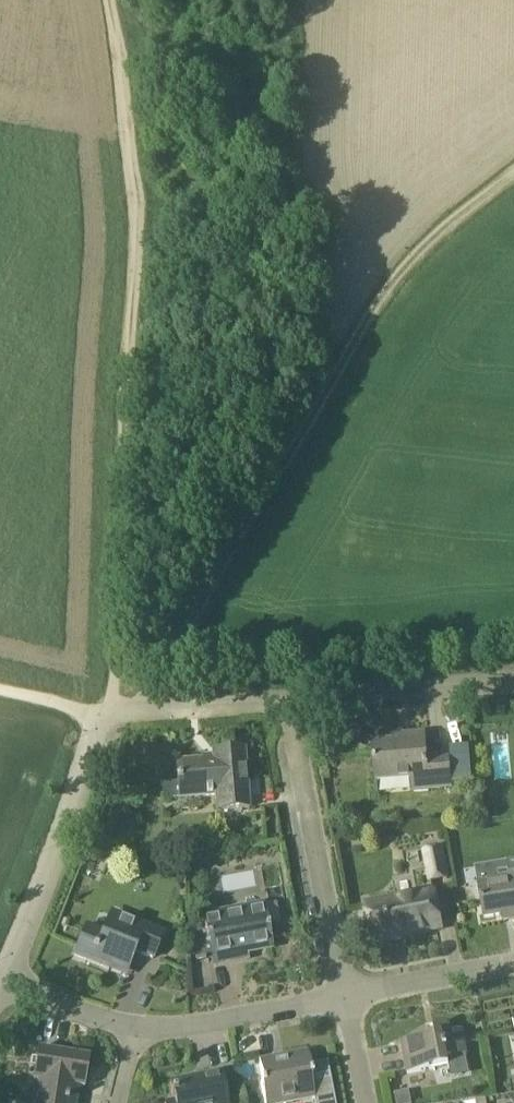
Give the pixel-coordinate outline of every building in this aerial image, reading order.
[(449,757),(427,758),(425,735),(408,736),(408,742),(373,745),(376,781),(412,779),(413,791),(451,788),(449,757)] [(244,750),(212,753),(213,759),(176,762),(179,800),(216,797),(217,811),(249,809),(244,750)] [(443,847),(421,851),(428,884),(450,880),(443,847)] [(507,863),(510,879),(479,885),(485,919),(512,914),(513,920),(513,862),(507,863)] [(435,892),(366,906),(373,943),(442,929),(435,892)] [(269,926),(266,927),(263,910),(262,907),(203,918),(205,926),(208,940),(210,939),(213,954),(215,965),(235,961),(234,954),(273,946),(269,926)] [(164,932),(128,918),(125,926),(109,919),(104,932),(87,925),(75,955),(110,970),(114,958),(130,964),(135,951),(153,959),(164,932)] [(205,926),(186,929),(192,959),(213,954),(210,939),(208,940),(205,926)] [(467,1054),(463,1030),(451,1033),(449,1024),(433,1027),(435,1036),(401,1042),(407,1074),(449,1066),(448,1058),(467,1054)] [(38,1049),(33,1080),(36,1080),(33,1102),(76,1102),(78,1087),(85,1088),(90,1057),(38,1049)] [(263,1082),(261,1082),(265,1102),(290,1102),(314,1099),(315,1101),(321,1100),(322,1102),(336,1102),(328,1062),(326,1062),(326,1063),(311,1066),(308,1051),(259,1061),(263,1082)] [(171,1082),(172,1090),(172,1091),(172,1095),(174,1094),(175,1102),(169,1102),(228,1102),(226,1095),(222,1072),(171,1082)] [(397,1102),(412,1102),(410,1092),(395,1094),(397,1102)]
